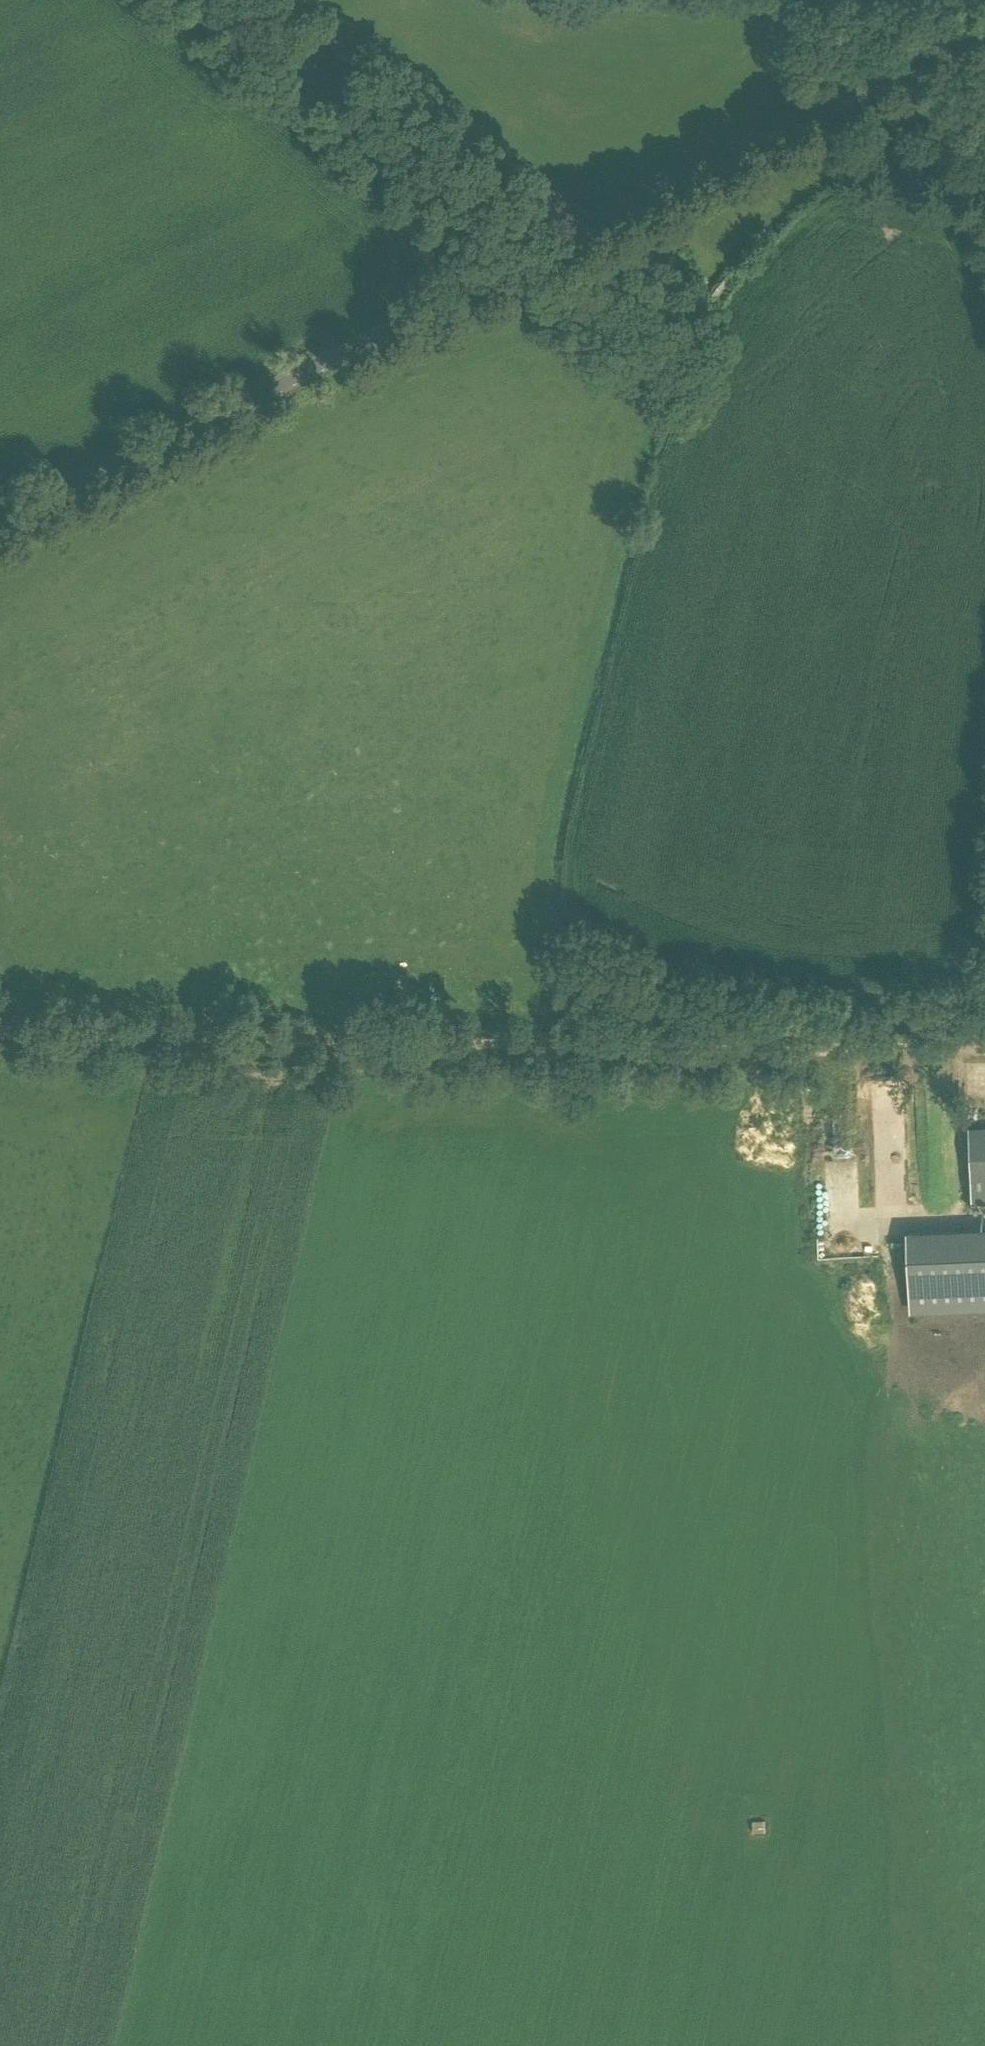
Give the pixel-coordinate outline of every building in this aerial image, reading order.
[(970,1127),(972,1203),(984,1203),(984,1126),(970,1127)] [(909,1233),(912,1313),(984,1310),(984,1230),(909,1233)]
